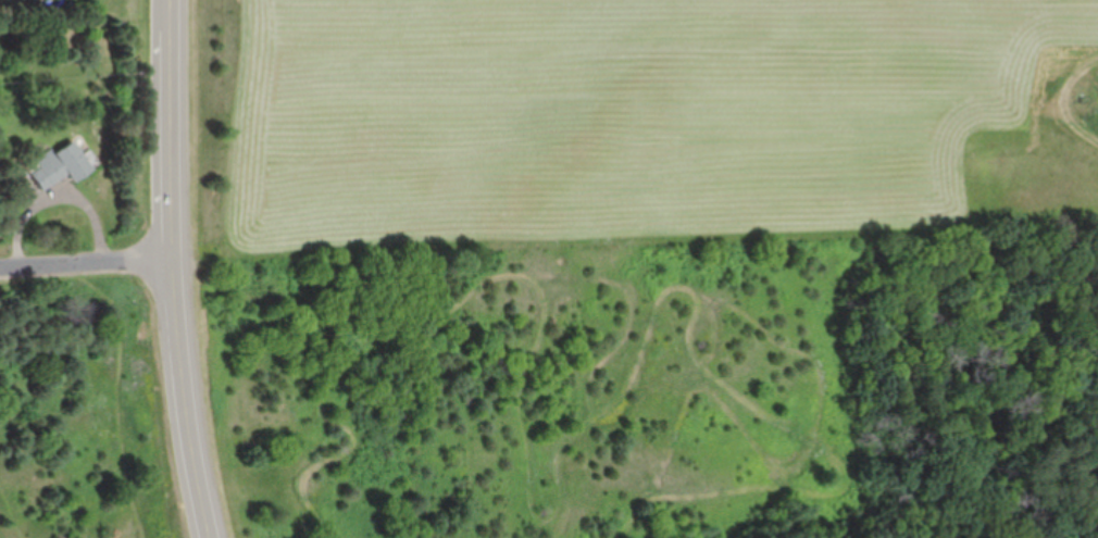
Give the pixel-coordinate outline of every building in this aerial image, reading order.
[(94,169),(75,139),(43,159),(56,179),(69,171),(75,181),(94,169)]
